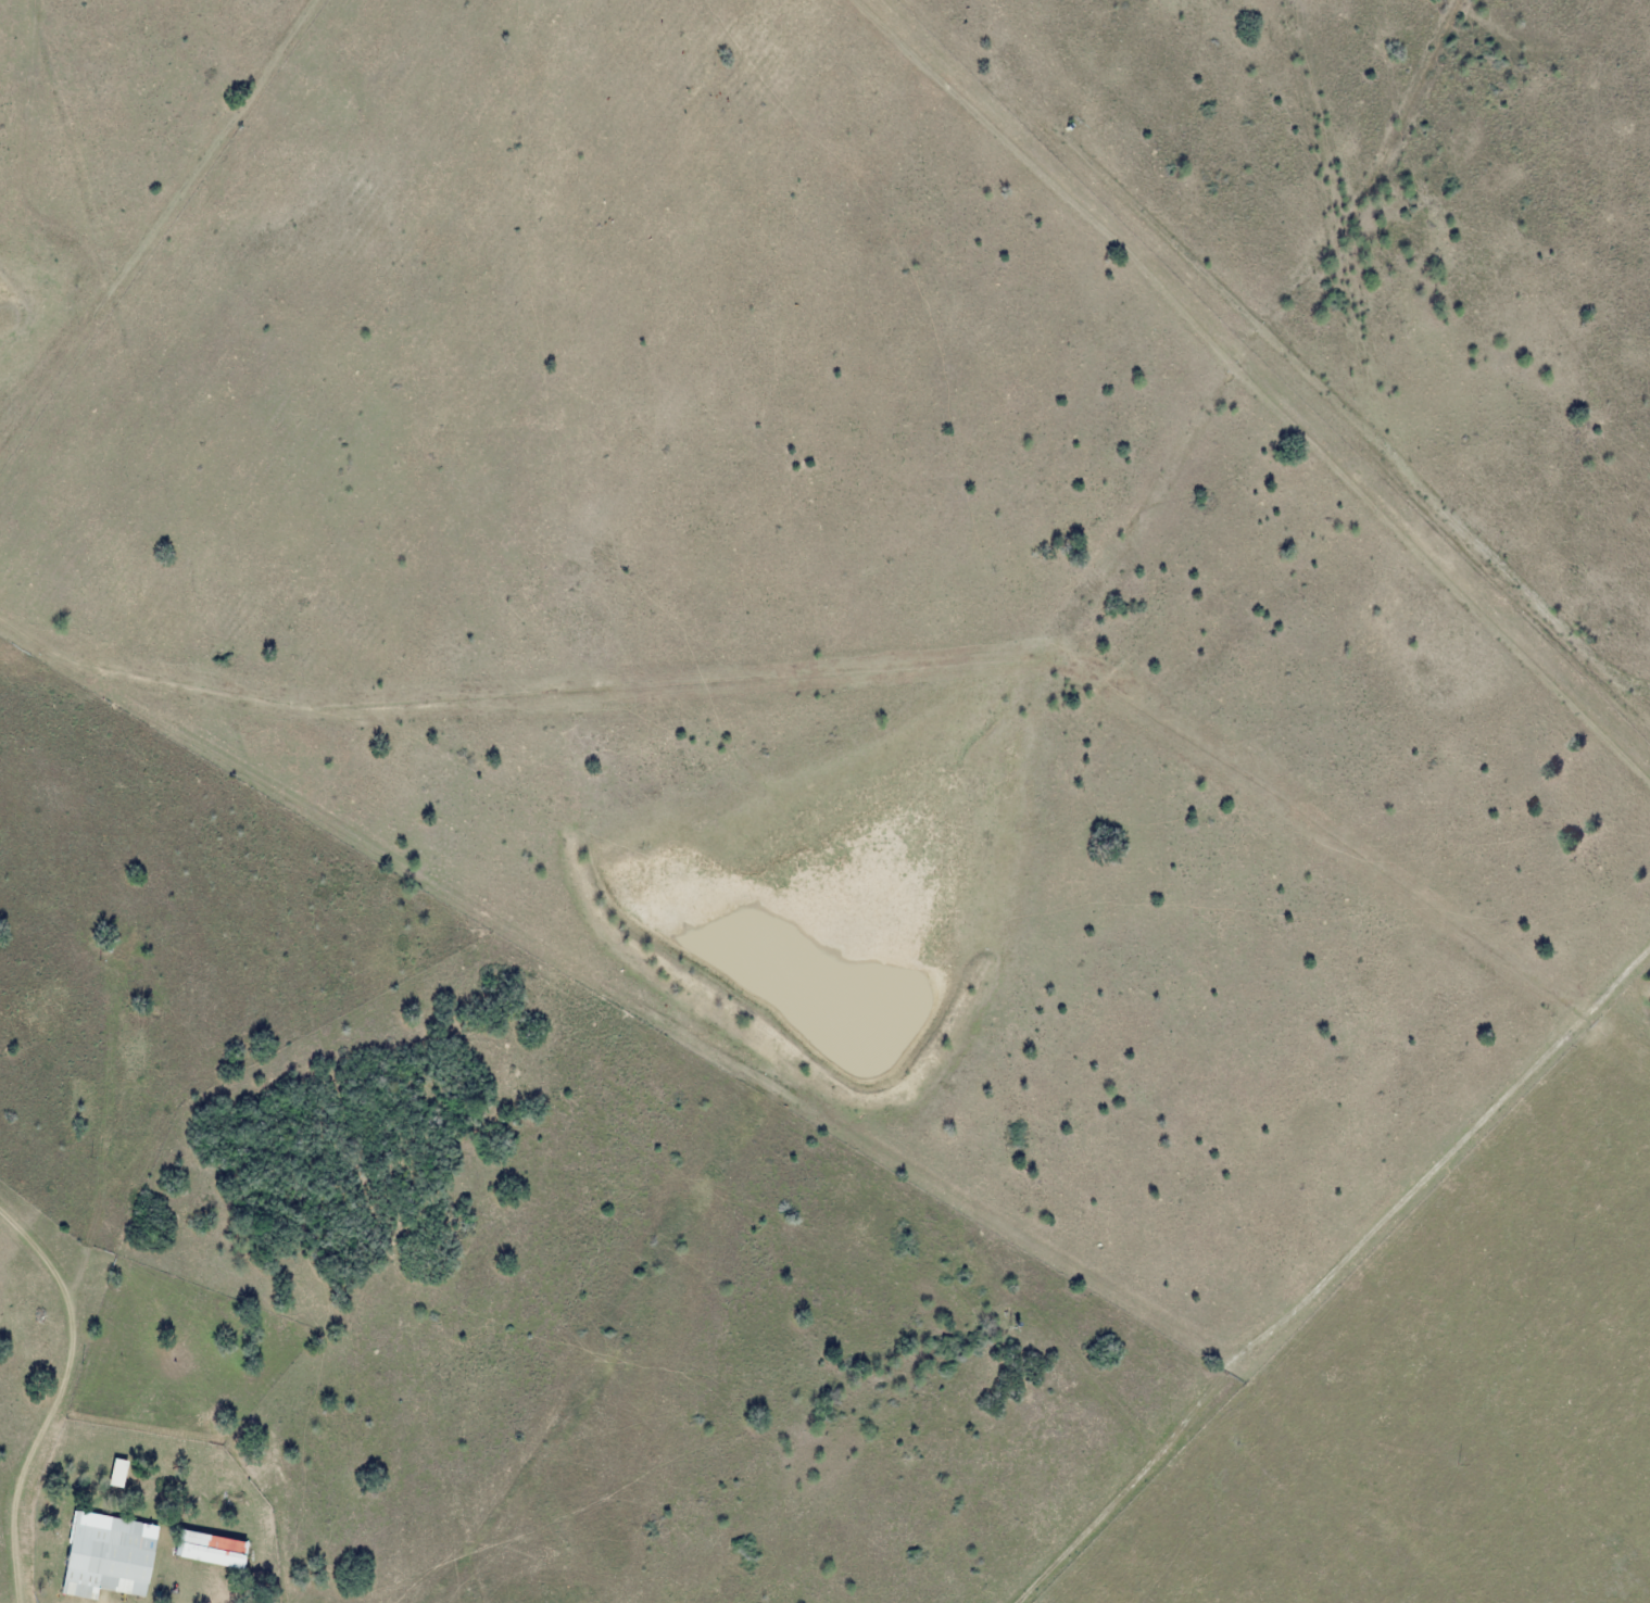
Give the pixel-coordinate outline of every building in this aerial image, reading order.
[(121,1488),(128,1461),(114,1458),(108,1485),(121,1488)] [(72,1510),(62,1593),(91,1599),(92,1585),(142,1595),(159,1526),(72,1510)] [(244,1568),(249,1541),(181,1529),(176,1556),(244,1568)]
